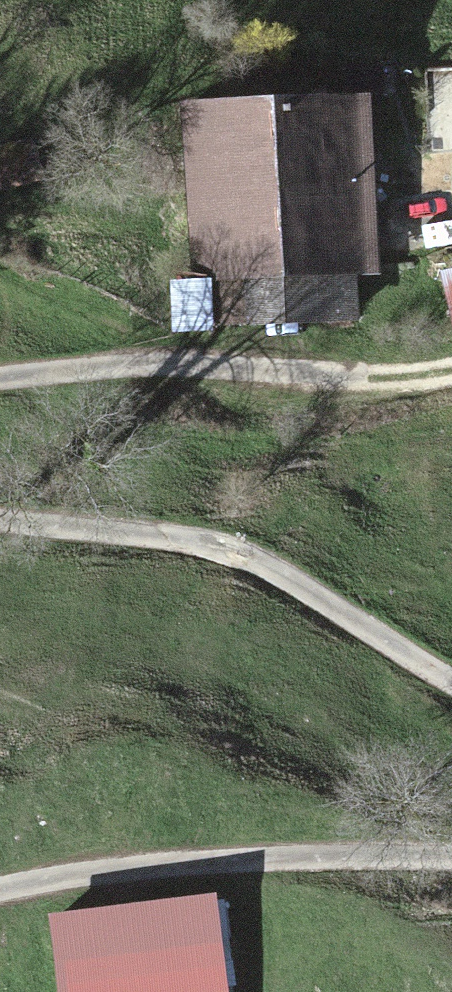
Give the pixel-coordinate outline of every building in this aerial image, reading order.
[(354,103),(172,121),(193,326),(374,308),(354,103)] [(39,916),(49,991),(216,991),(204,895),(39,916)]
